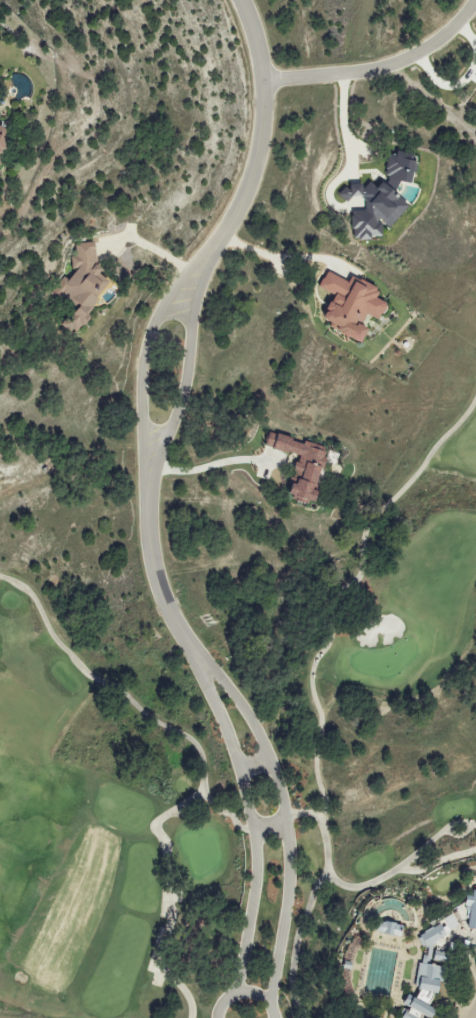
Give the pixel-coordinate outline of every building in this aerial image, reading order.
[(7,167),(5,157),(6,157),(14,152),(10,127),(0,129),(0,168),(7,167)] [(355,241),(385,238),(383,223),(392,228),(412,207),(395,190),(400,184),(412,183),(419,170),(418,158),(408,153),(392,155),(386,166),(387,180),(379,189),(372,183),(367,188),(357,182),(349,190),(337,191),(350,204),(358,203),(363,206),(366,206),(367,211),(352,212),(355,241)] [(109,286),(108,281),(100,275),(104,270),(97,266),(96,243),(74,244),(75,251),(71,256),(72,268),(76,271),(70,279),(62,279),(55,289),(55,295),(59,294),(75,306),(80,306),(74,315),(67,316),(60,325),(69,332),(75,331),(95,304),(100,304),(100,298),(109,286)] [(368,344),(373,330),(364,326),(368,316),(383,321),(390,304),(379,300),(382,290),(353,278),(352,282),(326,272),(320,289),(336,295),(328,317),(334,320),(330,329),(368,344)] [(300,456),(294,480),(296,480),(293,495),(321,502),(323,492),(319,491),(329,452),(316,448),(317,444),(306,441),(306,442),(270,433),(267,447),(300,456)] [(467,898),(462,898),(460,908),(466,909),(464,929),(475,931),(475,893),(468,892),(467,898)] [(452,912),(459,924),(447,931),(440,920),(452,912)] [(450,917),(455,929),(463,926),(458,914),(450,917)] [(373,921),(371,933),(397,937),(399,926),(373,921)] [(432,1010),(428,1017),(393,1017),(398,1008),(395,1006),(404,991),(409,994),(415,963),(420,964),(423,947),(416,937),(436,924),(443,936),(431,945),(429,951),(447,954),(446,965),(430,962),(430,966),(442,969),(440,983),(435,983),(434,994),(428,993),(426,1006),(432,1010)] [(456,952),(440,950),(439,961),(455,963),(456,952)]
